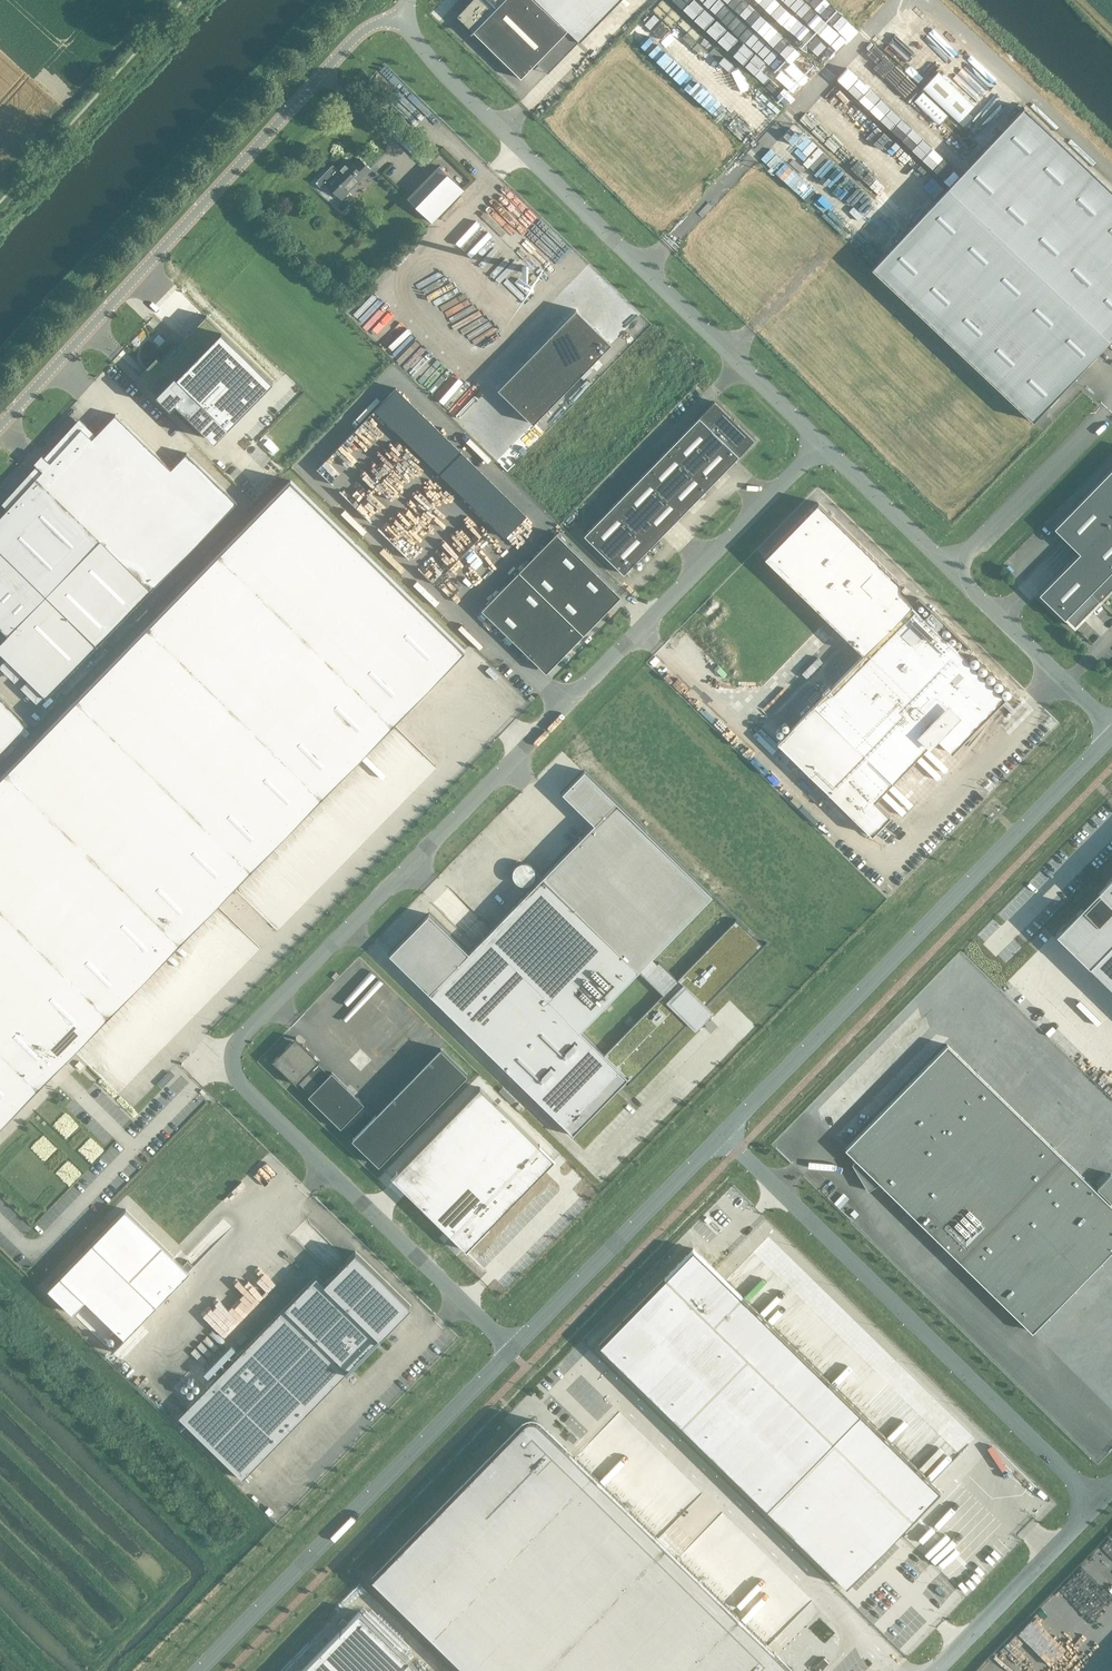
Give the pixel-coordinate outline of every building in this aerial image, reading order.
[(457,16),(458,17),(464,23),(464,22),(469,28),(470,28),(471,33),(470,33),(471,34),(473,32),(520,78),(536,63),(567,31),(578,42),(579,42),(620,0),(471,0),(468,3),(468,4),(466,6),(460,12),(457,16)] [(938,71),(922,88),(958,122),(974,105),(938,71)] [(922,92),(913,101),(938,124),(947,115),(922,92)] [(871,268),(1033,421),(1111,337),(1111,190),(1024,107),(871,268)] [(370,169),(359,159),(353,165),(347,159),(337,170),(338,170),(326,183),(325,182),(339,197),(346,190),(348,192),(354,185),(353,184),(357,180),(358,181),(370,169)] [(463,190),(439,166),(407,198),(432,222),(463,190)] [(612,345),(575,310),(497,389),(533,425),(612,345)] [(138,375),(138,376),(146,384),(171,408),(171,407),(176,403),(201,427),(213,439),(214,440),(215,440),(213,438),(270,380),(272,381),(273,381),(206,315),(161,361),(156,357),(156,358),(157,359),(140,377),(138,375)] [(754,440),(714,401),(584,535),(623,574),(736,459),(754,440)] [(8,509),(0,517),(0,550),(46,596),(97,645),(151,590),(152,590),(237,502),(187,452),(171,468),(115,414),(92,438),(75,422),(48,453),(43,449),(35,457),(40,461),(34,468),(2,503),(8,509)] [(365,426),(367,423),(358,415),(330,445),(344,457),(369,430),(365,426)] [(371,457),(368,468),(373,472),(375,473),(389,485),(392,486),(398,491),(399,490),(407,480),(397,477),(384,466),(400,471),(405,475),(411,477),(421,465),(418,464),(389,439),(387,439),(381,447),(377,445),(375,454),(387,464),(376,461),(371,457)] [(1054,528),(1079,552),(1039,594),(1064,619),(1065,618),(1074,626),(1098,602),(1111,588),(1111,468),(1054,528)] [(346,477),(352,491),(366,485),(374,504),(390,497),(387,489),(385,490),(378,475),(370,478),(367,471),(358,475),(360,480),(353,483),(349,476),(346,477)] [(290,480),(0,777),(0,1126),(464,650),(290,480)] [(402,522),(403,522),(402,532),(408,533),(417,541),(429,536),(418,526),(419,526),(430,527),(424,521),(412,520),(409,523),(417,530),(419,537),(403,522),(410,520),(408,519),(409,512),(408,509),(420,504),(407,493),(407,497),(413,503),(407,505),(403,494),(402,503),(406,506),(408,511),(406,511),(395,501),(397,508),(389,511),(402,522)] [(367,513),(369,504),(359,501),(357,510),(367,513)] [(951,753),(1006,697),(1005,697),(911,606),(911,605),(912,604),(900,593),(899,592),(899,591),(899,590),(898,589),(898,588),(898,587),(899,586),(899,585),(899,584),(899,583),(898,582),(898,581),(897,580),(832,516),(829,513),(818,502),(764,557),(830,621),(836,627),(863,654),(777,743),(872,835),(890,816),(874,800),(936,738),(951,753)] [(576,504),(558,522),(567,531),(585,512),(576,504)] [(458,554),(486,529),(478,527),(477,522),(469,523),(463,516),(465,530),(464,536),(466,538),(461,543),(455,542),(446,550),(437,540),(433,544),(427,543),(428,548),(435,555),(428,556),(424,552),(421,555),(423,562),(414,564),(415,567),(425,578),(441,575),(444,579),(445,583),(456,585),(452,580),(460,572),(462,564),(454,555),(458,554)] [(400,528),(392,519),(387,523),(382,518),(376,523),(388,538),(400,528)] [(518,645),(546,672),(579,638),(580,638),(621,596),(556,533),(481,610),(518,645)] [(8,635),(46,596),(0,550),(0,628),(8,635)] [(8,635),(6,637),(0,643),(0,652),(4,657),(46,698),(97,645),(96,644),(46,596),(8,635)] [(1111,659),(1111,644),(1098,659),(1105,666),(1111,659)] [(551,678),(548,683),(560,690),(563,685),(551,678)] [(28,723),(0,696),(0,752),(28,723)] [(983,721),(987,726),(1010,704),(1006,700),(983,721)] [(735,720),(738,713),(732,710),(728,716),(735,720)] [(429,914),(389,954),(429,993),(564,1126),(563,1127),(563,1128),(619,1070),(621,1072),(620,1072),(628,1080),(628,1079),(630,1081),(626,1085),(627,1085),(658,1054),(657,1053),(657,1054),(654,1051),(660,1045),(662,1048),(662,1049),(693,1017),(689,1020),(688,1019),(662,994),(604,1054),(580,1031),(638,971),(712,896),(616,802),(584,770),(562,793),(594,824),(542,877),(492,929),(491,929),(475,946),(468,953),(429,914)] [(522,828),(530,820),(515,804),(510,809),(514,813),(510,816),(522,828)] [(448,888),(435,900),(464,932),(470,926),(468,925),(513,883),(515,885),(529,872),(516,858),(512,862),(483,831),(436,875),(448,888)] [(546,844),(551,850),(558,845),(553,839),(546,844)] [(1055,933),(1111,988),(1111,875),(1097,891),(1099,893),(1084,909),(1081,907),(1065,924),(1064,924),(1055,933)] [(343,1125),(354,1136),(372,1117),(361,1106),(364,1104),(331,1072),(320,1084),(308,1072),(319,1060),(303,1044),(297,1050),(290,1044),(284,1049),(272,1061),(296,1084),(298,1082),(310,1094),(308,1096),(340,1128),(343,1125)] [(1110,1174),(1096,1188),(1098,1189),(1097,1191),(947,1044),(845,1149),(856,1160),(852,1164),(867,1190),(868,1190),(862,1180),(870,1173),(1032,1332),(1111,1250),(1111,1206),(1110,1203),(1111,1202),(1111,1203),(1111,1175),(1110,1174)] [(489,1068),(485,1072),(492,1079),(496,1075),(489,1068)] [(480,1087),(391,1177),(466,1250),(554,1160),(480,1087)] [(1020,1106),(1031,1119),(1053,1100),(1047,1093),(1041,1099),(1035,1092),(1020,1106)] [(515,1100),(511,1105),(517,1111),(522,1107),(515,1100)] [(190,1272),(125,1209),(47,1289),(112,1352),(190,1272)] [(693,1249),(601,1344),(849,1588),(943,1492),(693,1249)] [(355,1251),(332,1275),(324,1283),(316,1276),(178,1417),(243,1479),(411,1306),(355,1251)] [(391,1559),(372,1578),(467,1670),(791,1670),(790,1668),(789,1666),(539,1423),(538,1422),(536,1421),(534,1420),(532,1420),(529,1420),(527,1421),(525,1422),(524,1423),(391,1559)] [(359,1611),(301,1670),(421,1670),(359,1611)] [(817,1670),(821,1670),(829,1663),(823,1658),(814,1668),(817,1670)]
